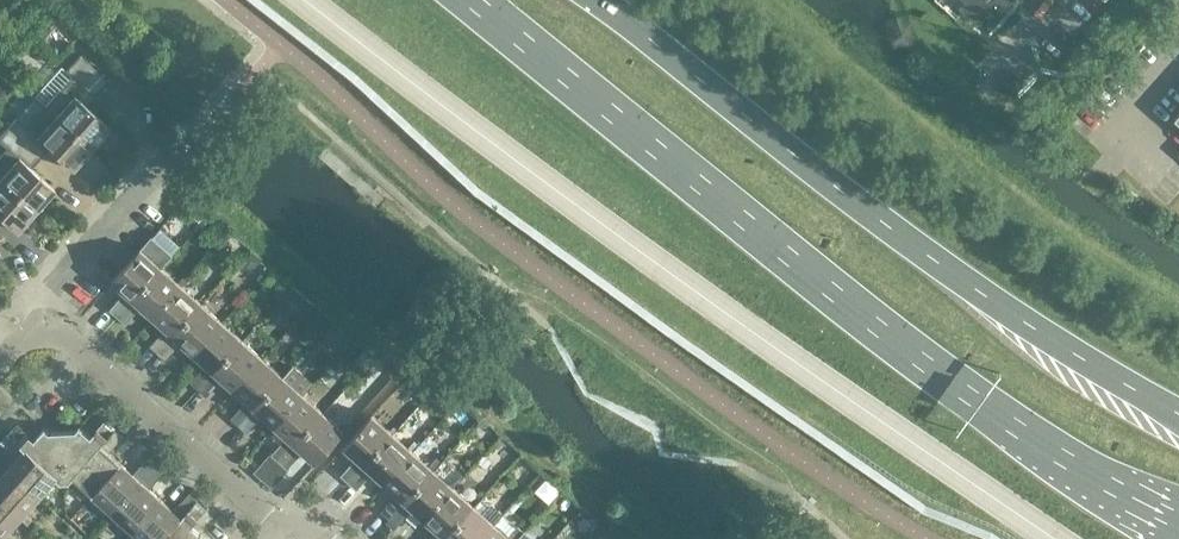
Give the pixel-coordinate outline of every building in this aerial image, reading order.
[(966,3),(960,10),(979,26),(988,16),(995,23),(1013,3),(1010,0),(963,0),(966,3)] [(70,76),(54,94),(100,135),(108,126),(85,105),(106,81),(78,55),(64,70),(70,76)] [(54,94),(25,127),(71,168),(100,135),(54,94)] [(14,117),(0,133),(0,143),(6,148),(0,155),(0,163),(42,201),(53,188),(29,167),(47,147),(70,169),(71,168),(25,127),(14,117)] [(15,231),(42,201),(0,163),(0,217),(15,231)] [(174,254),(153,236),(113,280),(125,292),(110,309),(118,316),(162,267),(174,254)] [(162,267),(118,316),(126,324),(142,306),(154,317),(182,285),(162,267)] [(182,285),(154,317),(166,328),(150,345),(158,352),(202,303),(182,285)] [(202,303),(158,352),(166,360),(182,342),(194,353),(223,321),(202,303)] [(223,321),(194,353),(206,364),(191,381),(199,388),(243,339),(223,321)] [(243,339),(199,388),(207,396),(222,378),(234,389),(263,357),(243,339)] [(263,357),(234,389),(246,400),(231,417),(239,425),(283,375),(263,357)] [(293,364),(283,375),(239,425),(247,432),(263,415),(275,425),(303,394),(313,382),(293,364)] [(303,394),(275,425),(287,436),(271,454),(279,461),(323,412),(303,394)] [(323,412),(279,461),(287,468),(303,451),(316,462),(344,430),(323,412)] [(372,413),(343,445),(356,456),(340,473),(349,481),(393,432),(372,413)] [(17,423),(8,433),(58,476),(56,478),(61,482),(70,481),(74,477),(73,476),(117,427),(107,418),(91,435),(80,425),(76,429),(50,431),(45,427),(35,439),(17,423)] [(73,476),(74,477),(93,494),(121,462),(109,452),(125,434),(117,427),(73,476)] [(393,432),(349,481),(357,488),(372,471),(384,481),(413,450),(393,432)] [(58,476),(8,433),(1,441),(19,457),(7,469),(39,497),(56,478),(58,476)] [(413,450),(384,481),(396,492),(381,509),(389,517),(433,468),(413,450)] [(121,462),(93,494),(113,512),(157,463),(149,456),(133,473),(121,462)] [(157,463),(113,512),(134,530),(162,499),(150,488),(166,470),(157,463)] [(433,468),(389,517),(397,524),(413,506),(425,517),(453,486),(433,468)] [(7,469),(0,477),(0,499),(21,517),(39,497),(7,469)] [(425,517),(437,528),(427,538),(442,538),(473,504),(453,486),(425,517)] [(143,538),(162,538),(198,499),(190,492),(174,510),(162,499),(134,530),(143,538)] [(0,499),(0,535),(3,537),(21,517),(0,499)] [(203,536),(192,525),(208,508),(198,499),(162,538),(200,538),(203,536)] [(442,538),(478,538),(494,522),(473,504),(442,538)] [(478,538),(513,538),(494,522),(478,538)]
